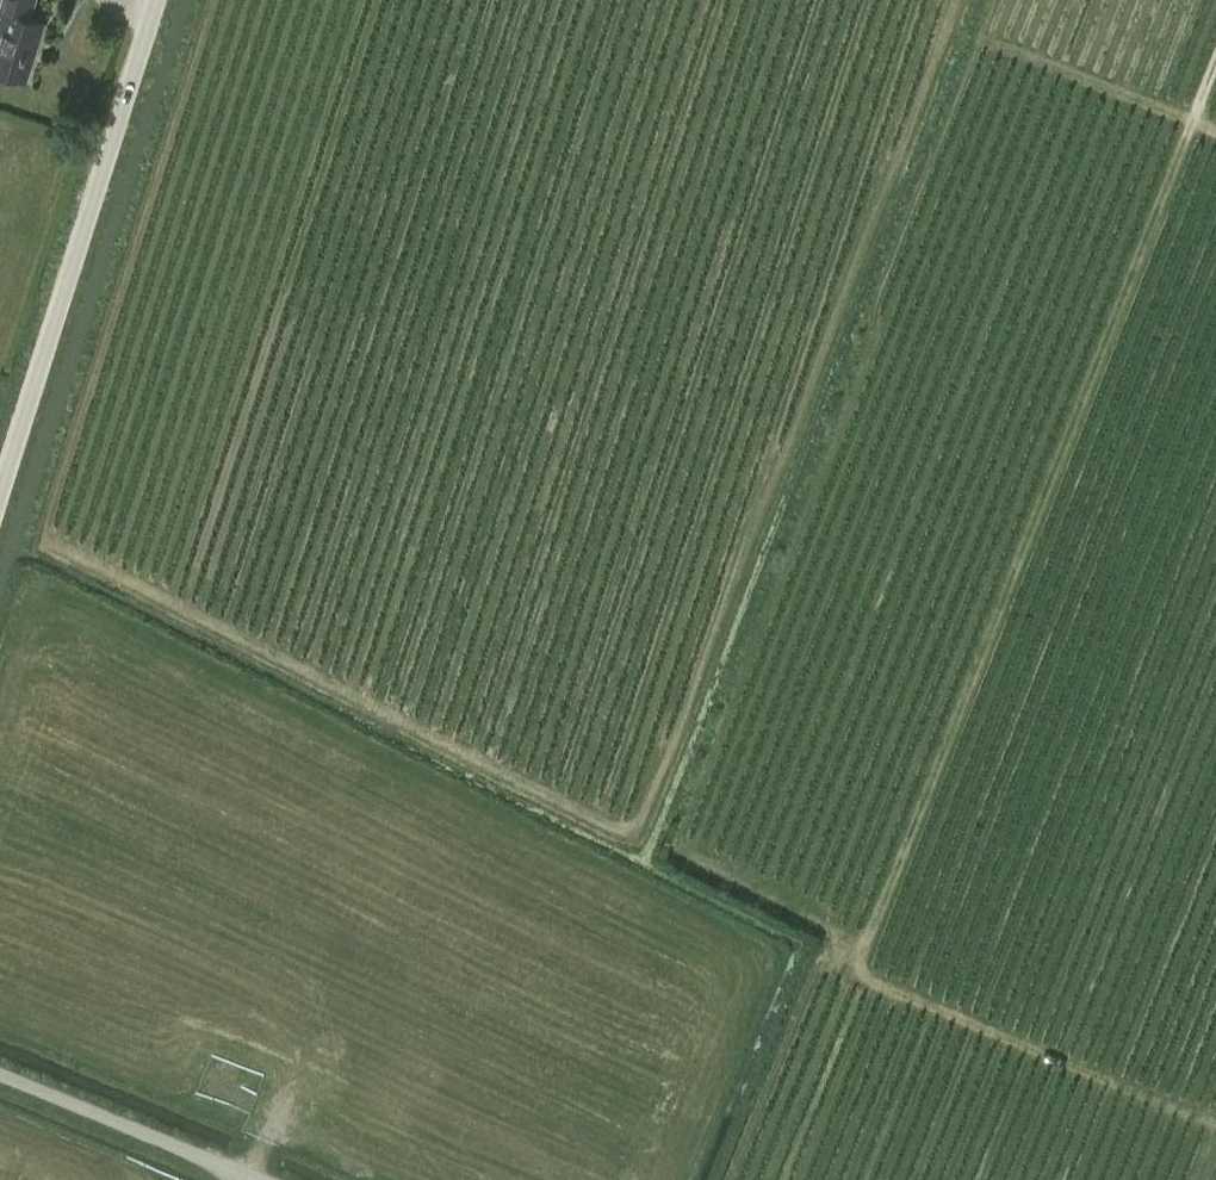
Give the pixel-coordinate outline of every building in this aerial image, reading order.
[(4,11),(0,23),(0,70),(27,79),(44,21),(30,17),(35,0),(0,0),(0,9),(4,11)]
